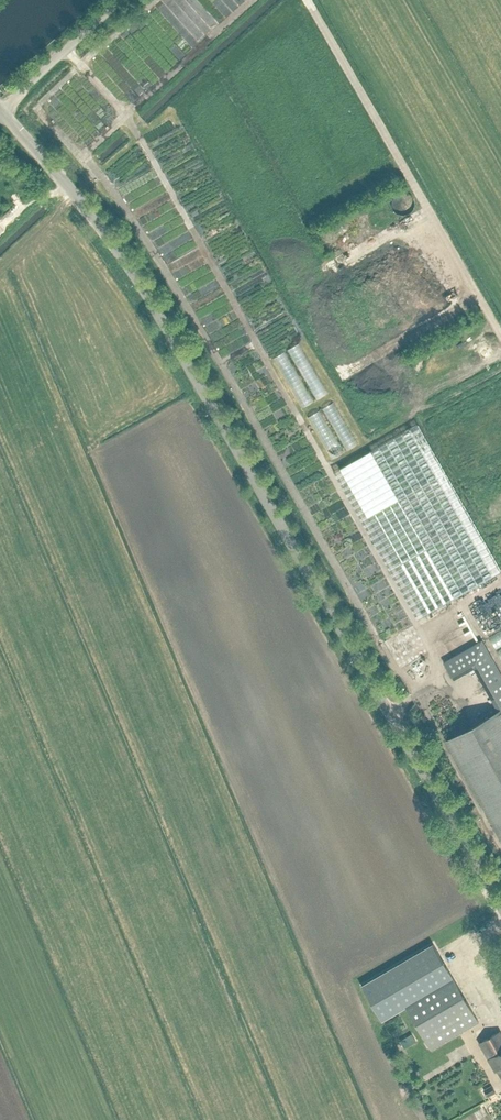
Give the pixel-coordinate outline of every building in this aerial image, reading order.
[(167,176),(170,180),(197,165),(194,161),(167,176)] [(175,190),(203,178),(200,171),(172,183),(175,190)] [(229,221),(203,237),(207,243),(233,227),(229,221)] [(198,226),(200,232),(210,229),(208,223),(198,226)] [(235,232),(209,247),(213,254),(239,238),(235,232)] [(214,258),(219,265),(245,249),(241,242),(214,258)] [(229,264),(222,269),(225,275),(233,270),(229,264)] [(250,287),(263,281),(261,275),(233,287),(236,295),(251,289),(250,287)] [(242,306),(252,302),(249,294),(238,297),(242,306)] [(271,351),(298,403),(323,390),(296,338),(271,351)] [(305,411),(329,455),(354,441),(330,397),(305,411)] [(500,572),(500,571),(418,423),(334,470),(417,619),(500,572)] [(500,637),(500,625),(487,631),(492,641),(500,637)] [(482,640),(444,661),(454,678),(476,666),(500,710),(500,674),(482,640)] [(435,706),(448,701),(446,694),(432,699),(435,706)] [(447,741),(500,837),(500,711),(447,741)] [(382,1019),(406,1005),(431,1049),(479,1020),(453,977),(432,942),(361,984),(382,1019)] [(479,1042),(496,1071),(498,1070),(500,1075),(500,1033),(500,1030),(479,1042)] [(416,1040),(412,1033),(400,1039),(403,1047),(416,1040)] [(491,1084),(483,1088),(487,1095),(495,1091),(491,1084)]
